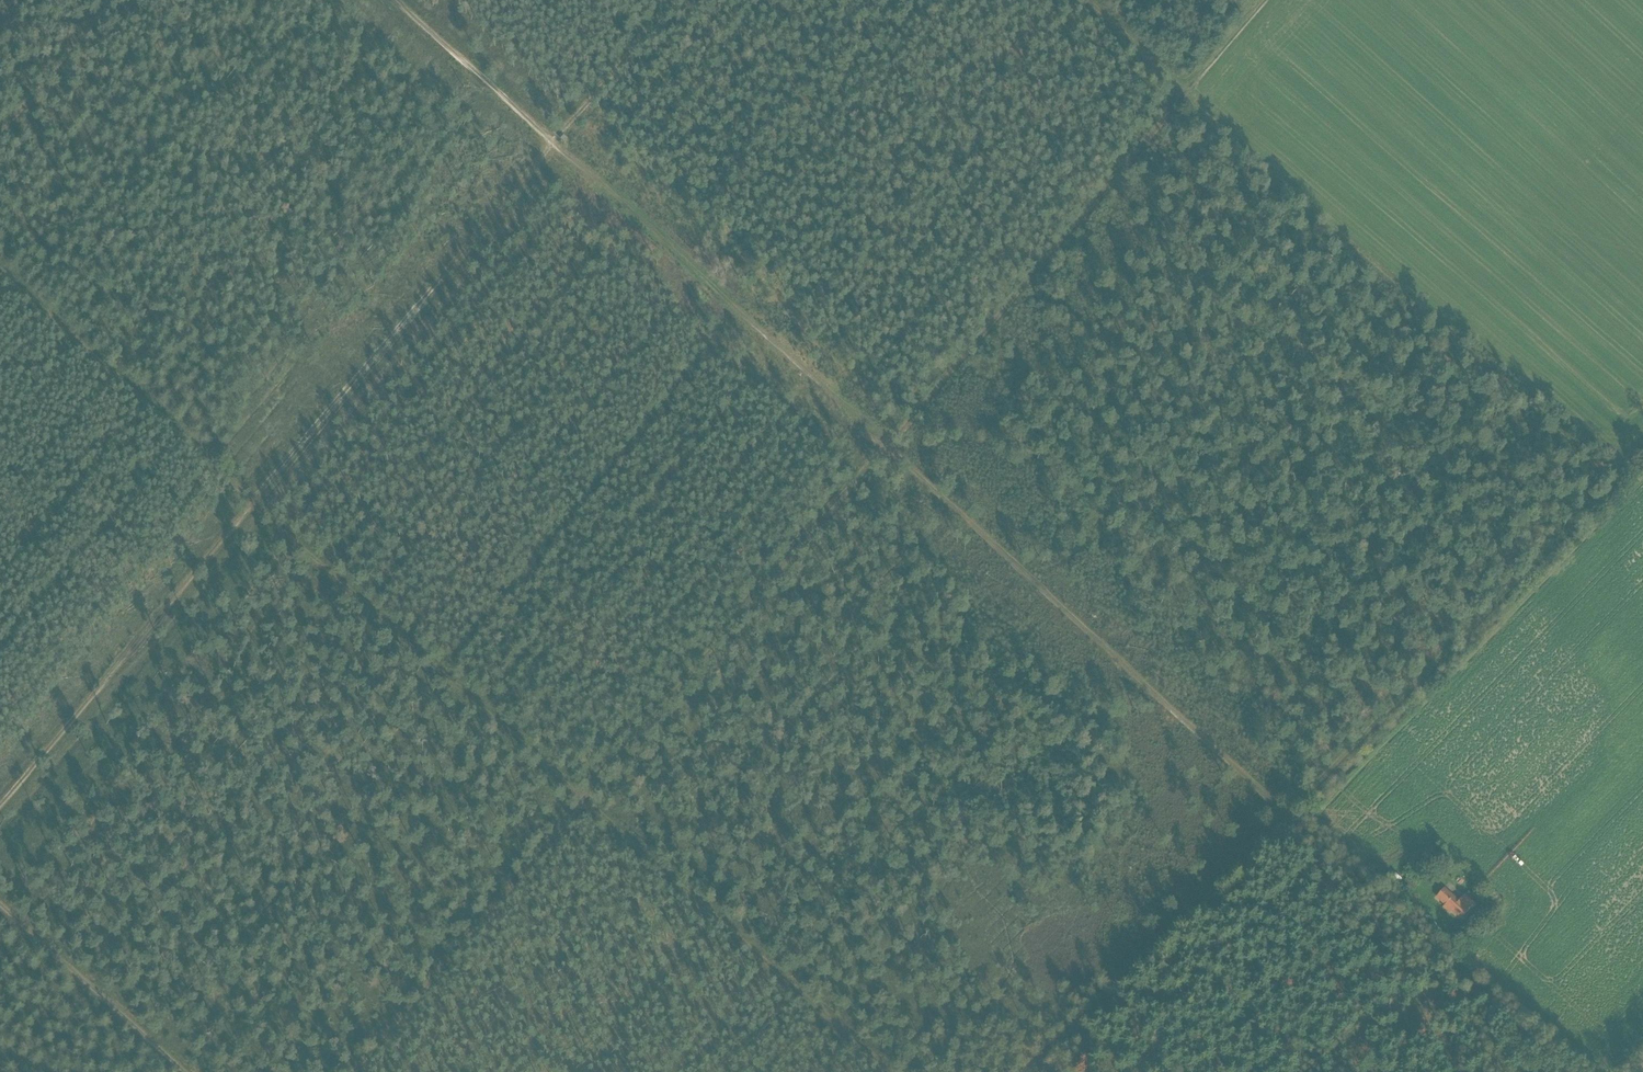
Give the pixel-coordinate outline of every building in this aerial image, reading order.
[(1414,889),(1417,886),(1408,877),(1404,880),(1414,889)] [(1459,902),(1444,889),(1437,898),(1458,917),(1460,914),(1463,917),(1474,904),(1465,895),(1459,902)]
